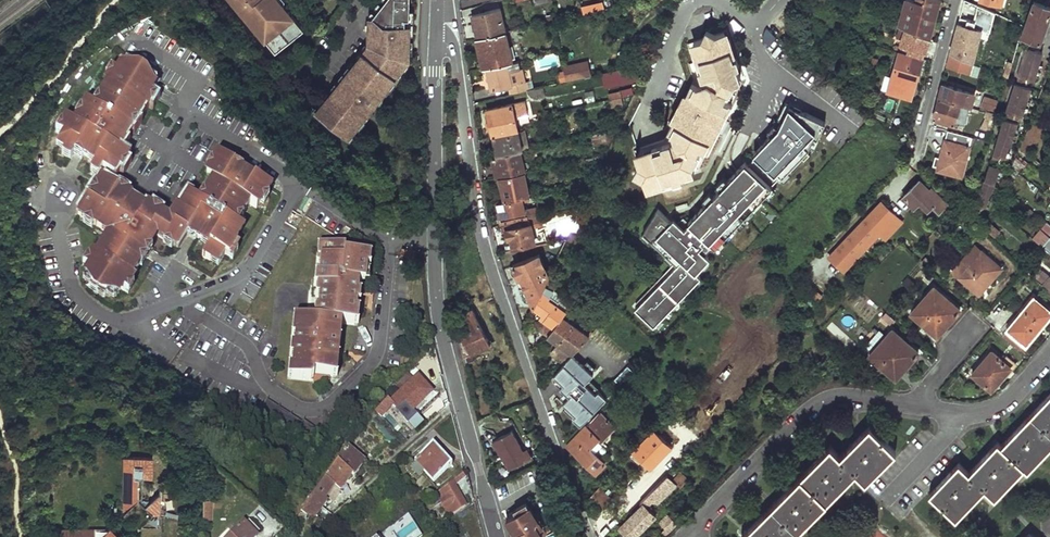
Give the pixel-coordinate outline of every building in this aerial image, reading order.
[(277,52),(305,29),(281,0),(233,0),(277,52)] [(373,16),(368,15),(367,45),(315,112),(350,139),(410,62),(403,56),(411,46),(412,24),(405,24),(405,18),(410,18),(410,0),(385,0),(373,16)] [(896,24),(906,28),(929,38),(937,10),(939,0),(920,0),(903,0),(896,24)] [(962,9),(975,14),(978,5),(965,0),(964,0),(962,9)] [(1033,1),(1021,37),(1041,43),(1049,14),(1049,7),(1044,5),(1033,1)] [(989,26),(993,11),(982,7),(977,22),(989,26)] [(500,8),(473,15),(479,24),(482,37),(506,31),(500,8)] [(958,24),(950,54),(959,55),(972,63),(980,30),(958,24)] [(707,28),(703,37),(715,33),(707,28)] [(929,38),(906,28),(901,43),(902,44),(900,51),(923,58),(926,49),(929,38)] [(482,37),(478,38),(480,50),(484,50),(485,55),(488,67),(513,61),(507,31),(506,31),(482,37)] [(674,145),(633,157),(635,164),(639,178),(641,186),(651,183),(653,187),(662,184),(660,180),(668,178),(669,181),(680,178),(679,175),(690,171),(689,165),(694,155),(692,154),(697,145),(706,150),(710,142),(707,140),(711,134),(714,135),(723,118),(720,117),(723,110),(727,112),(731,103),(722,98),(726,90),(729,92),(734,82),(738,81),(735,68),(739,66),(735,55),(731,57),(729,50),(733,49),(730,39),(725,40),(723,31),(715,33),(703,37),(694,39),(707,81),(704,82),(696,84),(693,82),(688,90),(691,92),(686,102),(683,99),(676,114),(679,116),(674,125),(671,122),(667,130),(671,132),(673,140),(674,145)] [(694,39),(691,40),(704,82),(707,81),(694,39)] [(411,46),(403,56),(410,62),(411,46)] [(1043,51),(1025,46),(1016,75),(1033,80),(1043,51)] [(899,52),(887,93),(911,100),(912,95),(922,59),(899,52)] [(592,74),(588,59),(563,65),(564,73),(566,80),(592,74)] [(129,69),(131,65),(124,60),(122,64),(129,69)] [(513,61),(488,67),(491,80),(493,89),(508,85),(510,93),(527,89),(530,88),(528,81),(526,82),(523,67),(517,67),(516,60),(513,61)] [(1012,61),(1008,60),(1002,75),(1007,77),(1012,61)] [(154,79),(131,65),(129,69),(122,64),(116,74),(114,73),(108,81),(105,87),(107,88),(99,101),(95,108),(92,107),(88,104),(83,112),(78,121),(75,125),(68,121),(65,125),(59,134),(63,137),(57,149),(64,154),(63,156),(71,161),(74,156),(77,152),(84,157),(97,164),(91,174),(98,178),(102,172),(115,179),(120,172),(125,163),(128,158),(121,154),(118,152),(124,144),(144,110),(147,111),(149,107),(155,98),(152,96),(158,86),(152,82),(154,79)] [(108,81),(114,73),(111,71),(105,80),(108,81)] [(1033,80),(1016,75),(1014,82),(1031,87),(1033,80)] [(734,82),(729,92),(731,93),(738,81),(734,82)] [(1031,87),(1014,82),(1005,110),(1022,115),(1031,87)] [(942,84),(939,98),(968,106),(971,107),(974,93),(942,84)] [(530,88),(527,89),(530,99),(547,95),(544,85),(530,88)] [(634,91),(622,94),(623,102),(624,104),(629,103),(634,91)] [(623,102),(622,94),(611,97),(613,106),(624,104),(623,102)] [(996,100),(984,96),(980,110),(987,112),(993,114),(996,100)] [(882,109),(890,113),(896,102),(889,98),(882,109)] [(939,98),(933,118),(954,124),(955,121),(963,123),(968,106),(939,98)] [(525,100),(487,109),(489,116),(493,135),(494,135),(518,130),(515,115),(528,112),(525,100)] [(784,121),(764,141),(767,144),(756,155),(750,162),(756,167),(753,169),(745,162),(699,210),(703,213),(700,217),(696,213),(688,222),(683,217),(675,225),(657,209),(643,232),(677,263),(635,308),(656,327),(701,279),(695,273),(710,258),(704,253),(712,244),(715,247),(772,187),(770,186),(779,177),(780,178),(809,148),(814,136),(817,138),(825,122),(785,102),(777,118),(784,121)] [(78,121),(83,112),(80,109),(74,119),(78,121)] [(1020,115),(1005,110),(1003,117),(1018,122),(1020,115)] [(993,114),(987,112),(985,117),(980,126),(991,130),(995,114),(993,114)] [(1018,122),(1003,117),(991,157),(1000,160),(1001,156),(1005,157),(1009,144),(1011,145),(1018,122)] [(723,118),(714,135),(720,139),(729,122),(723,118)] [(1044,124),(1033,119),(1019,149),(1029,156),(1044,124)] [(59,134),(65,125),(62,123),(56,132),(59,134)] [(529,147),(525,128),(524,129),(518,130),(522,148),(529,147)] [(522,148),(518,130),(494,135),(496,145),(498,154),(520,149),(522,148)] [(606,130),(596,132),(598,139),(607,136),(606,130)] [(941,150),(936,169),(960,175),(970,138),(946,131),(941,150)] [(673,140),(632,153),(633,157),(674,145),(673,140)] [(767,144),(764,141),(753,153),(756,155),(767,144)] [(498,154),(493,155),(493,159),(496,158),(497,165),(498,167),(500,167),(502,175),(524,170),(525,170),(520,149),(498,154)] [(77,152),(74,156),(82,161),(84,157),(77,152)] [(694,155),(689,165),(690,171),(698,157),(694,155)] [(233,169),(218,159),(214,164),(209,172),(206,176),(215,182),(207,195),(201,203),(198,201),(190,196),(181,211),(178,209),(170,220),(159,214),(158,216),(150,212),(146,209),(144,211),(130,203),(131,201),(125,197),(116,191),(102,182),(97,190),(92,198),(93,199),(90,204),(88,202),(78,216),(86,221),(94,227),(109,236),(98,256),(95,255),(91,261),(87,268),(87,269),(81,280),(88,284),(86,288),(108,302),(111,298),(118,303),(124,292),(126,293),(130,286),(134,280),(130,277),(139,264),(150,248),(157,236),(166,242),(173,247),(177,249),(187,235),(209,248),(210,246),(230,259),(236,250),(238,246),(236,244),(244,231),(238,227),(235,225),(240,216),(248,203),(258,210),(261,204),(266,197),(270,191),(254,180),(254,181),(247,177),(242,174),(233,169)] [(209,172),(214,164),(211,162),(206,171),(209,172)] [(125,163),(120,172),(122,174),(128,166),(125,163)] [(1000,167),(988,163),(975,205),(981,207),(986,205),(991,190),(992,191),(1000,167)] [(639,178),(635,164),(630,173),(639,178)] [(233,169),(242,174),(244,170),(236,165),(233,169)] [(254,181),(254,180),(258,174),(251,170),(247,177),(254,181)] [(503,191),(505,200),(529,194),(524,170),(502,175),(500,176),(503,191)] [(919,179),(902,196),(913,206),(919,200),(926,208),(939,194),(931,186),(928,189),(919,179)] [(335,189),(329,185),(325,189),(331,194),(335,189)] [(92,198),(97,190),(94,188),(89,196),(92,198)] [(127,193),(119,188),(116,191),(125,197),(127,193)] [(201,203),(207,195),(203,192),(198,201),(201,203)] [(505,200),(498,201),(500,212),(503,224),(528,218),(523,199),(530,198),(529,194),(505,200)] [(946,201),(939,194),(926,208),(927,209),(932,204),(938,210),(946,201)] [(266,197),(261,204),(265,207),(270,199),(266,197)] [(882,202),(829,256),(843,270),(896,215),(882,202)] [(1009,208),(1001,202),(995,209),(1003,215),(1009,208)] [(161,212),(153,207),(150,212),(158,216),(159,214),(161,212)] [(502,232),(507,230),(509,240),(511,248),(535,242),(532,228),(544,225),(542,215),(537,216),(532,217),(528,218),(503,224),(501,224),(502,232)] [(235,225),(238,227),(244,218),(240,216),(235,225)] [(94,227),(86,221),(83,224),(92,230),(94,227)] [(1043,245),(1049,249),(1048,250),(1049,252),(1049,225),(1046,222),(1039,231),(1048,238),(1043,245)] [(972,244),(950,267),(976,291),(990,275),(994,278),(1002,269),(973,242),(980,235),(973,228),(965,237),(972,244)] [(579,234),(570,230),(566,237),(576,241),(579,234)] [(350,248),(326,246),(325,263),(323,275),(322,288),(324,288),(323,301),(322,307),(321,320),(317,320),(301,319),(300,328),(298,344),(297,355),(296,368),(294,378),(316,380),(317,375),(337,376),(338,360),(341,360),(343,339),(341,338),(342,323),(347,324),(358,325),(359,311),(359,304),(361,292),(362,282),(369,283),(370,268),(372,255),(349,253),(350,248)] [(150,248),(139,264),(143,266),(153,250),(150,248)] [(236,250),(230,259),(233,260),(238,251),(236,250)] [(560,251),(552,267),(560,271),(566,259),(564,259),(567,253),(560,251)] [(539,252),(514,264),(519,277),(522,276),(531,294),(535,304),(543,288),(548,278),(549,274),(539,252)] [(87,268),(91,261),(87,259),(83,266),(87,268)] [(1043,271),(1038,276),(1049,287),(1049,277),(1043,271)] [(990,275),(976,291),(979,294),(994,278),(990,275)] [(542,329),(548,333),(554,324),(565,309),(557,303),(563,294),(553,288),(555,286),(555,281),(548,278),(543,288),(535,304),(543,312),(541,315),(546,319),(539,327),(542,329)] [(88,284),(81,280),(79,284),(86,288),(88,284)] [(933,286),(910,312),(937,335),(945,325),(959,309),(933,286)] [(613,304),(619,297),(609,289),(603,297),(613,304)] [(462,294),(455,298),(461,310),(468,306),(462,294)] [(111,298),(108,302),(115,306),(118,303),(111,298)] [(1008,329),(1025,344),(1040,327),(1049,316),(1049,310),(1036,298),(1008,329)] [(473,307),(462,312),(469,325),(460,331),(471,354),(491,343),(473,307)] [(885,312),(878,320),(887,327),(894,319),(885,312)] [(554,324),(548,333),(558,342),(551,351),(557,356),(565,363),(578,350),(580,347),(589,337),(591,336),(562,313),(554,324)] [(892,328),(869,354),(896,377),(905,366),(918,351),(892,328)] [(589,337),(580,347),(587,353),(596,344),(589,337)] [(585,356),(587,353),(580,347),(578,350),(585,356)] [(991,351),(973,373),(990,389),(1000,378),(1009,367),(991,351)] [(575,355),(556,375),(566,383),(562,387),(571,395),(564,403),(576,414),(572,418),(581,426),(607,398),(598,390),(596,393),(585,383),(594,374),(575,355)] [(620,382),(632,369),(627,365),(615,378),(620,382)] [(387,401),(374,413),(379,419),(393,407),(396,411),(405,402),(413,411),(432,393),(418,378),(413,382),(408,376),(392,390),(398,396),(389,403),(387,401)] [(494,377),(485,380),(488,389),(498,385),(494,377)] [(930,495),(958,521),(986,489),(996,498),(1024,468),(1028,471),(1049,446),(1049,392),(1039,404),(1024,421),(1001,446),(997,442),(993,447),(972,469),(969,473),(958,464),(945,478),(930,495)] [(681,399),(676,405),(688,416),(694,410),(681,399)] [(405,402),(396,411),(404,419),(413,411),(405,402)] [(417,412),(408,420),(415,428),(424,421),(417,412)] [(586,425),(567,445),(573,451),(590,467),(595,472),(606,462),(590,447),(599,438),(602,440),(615,426),(602,413),(588,428),(586,425)] [(742,536),(792,536),(857,471),(867,481),(897,450),(871,425),(852,444),(841,455),(831,445),(819,458),(788,490),(754,524),(742,536)] [(513,430),(492,442),(508,470),(528,459),(523,449),(513,430)] [(654,430),(634,451),(651,467),(671,446),(654,430)] [(433,444),(415,460),(416,462),(410,467),(418,476),(424,471),(433,480),(451,464),(433,444)] [(523,449),(528,459),(533,457),(527,447),(523,449)] [(356,453),(352,448),(311,501),(320,508),(327,499),(325,497),(335,485),(341,491),(354,474),(356,476),(353,457),(356,453)] [(356,453),(353,457),(356,476),(361,480),(372,467),(356,453)] [(152,457),(122,457),(122,501),(115,501),(116,515),(140,515),(140,518),(144,522),(151,515),(159,515),(159,492),(151,500),(142,500),(142,478),(152,478),(152,457)] [(677,469),(669,477),(674,482),(678,485),(686,477),(677,469)] [(464,474),(435,495),(440,504),(447,498),(451,505),(444,509),(448,516),(465,506),(455,487),(466,478),(464,474)] [(618,526),(630,536),(632,536),(655,514),(646,506),(651,500),(657,500),(674,482),(669,477),(667,474),(639,502),(641,503),(618,526)] [(604,482),(591,495),(603,507),(616,494),(604,482)] [(331,502),(341,491),(335,485),(325,497),(327,499),(331,502)] [(447,498),(440,504),(444,509),(451,505),(447,498)] [(202,500),(201,518),(211,518),(212,501),(202,500)] [(506,519),(517,536),(538,536),(545,533),(526,501),(513,510),(514,513),(506,519)] [(386,536),(419,536),(422,535),(407,513),(382,531),(386,536)] [(666,514),(658,522),(666,529),(674,521),(666,514)] [(230,536),(258,536),(263,532),(249,518),(230,536)] [(538,536),(549,536),(552,535),(553,536),(557,536),(564,532),(559,524),(545,533),(538,536)] [(877,526),(865,536),(887,536),(877,526)] [(51,528),(52,536),(109,536),(109,528),(51,528)] [(109,528),(109,536),(118,536),(109,528)]
